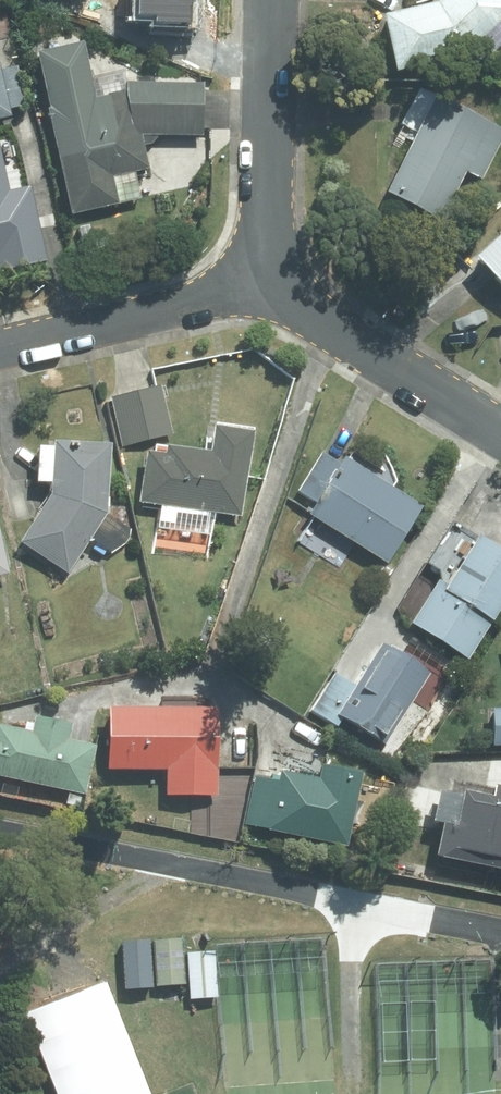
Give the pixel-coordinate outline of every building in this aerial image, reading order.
[(139,14),(157,14),(156,21),(192,22),(192,0),(139,0),(139,14)] [(377,21),(390,77),(472,45),(500,20),(500,2),(499,0),(435,0),(432,2),(377,21)] [(123,76),(88,77),(78,39),(30,51),(48,120),(41,122),(66,218),(74,216),(121,203),(140,198),(133,174),(147,170),(142,151),(155,139),(200,139),(200,84),(125,84),(123,76)] [(11,121),(0,67),(0,123),(11,121)] [(481,137),(424,110),(382,199),(439,226),(464,174),(481,182),(499,145),(481,137)] [(0,176),(0,241),(38,233),(30,195),(5,201),(0,176)] [(467,257),(500,295),(500,225),(467,257)] [(156,383),(105,399),(120,449),(171,433),(156,383)] [(141,455),(134,505),(239,519),(245,469),(247,458),(250,434),(209,429),(206,453),(161,447),(159,458),(141,455)] [(65,575),(102,516),(106,444),(47,441),(47,451),(32,450),(30,483),(45,484),(45,496),(14,543),(65,575)] [(417,507),(317,451),(294,491),(311,501),(301,518),(384,565),(394,547),(417,507)] [(430,589),(407,628),(465,663),(500,603),(500,558),(469,539),(437,593),(430,589)] [(352,689),(331,674),(307,710),(331,726),(337,718),(381,746),(425,677),(379,647),(352,689)] [(213,797),(212,710),(103,707),(101,770),(160,772),(159,796),(213,797)] [(490,712),(491,747),(500,747),(500,712),(490,712)] [(68,811),(72,793),(83,795),(93,748),(64,742),(66,731),(27,723),(25,734),(0,729),(0,798),(68,811)] [(253,779),(243,827),(345,849),(355,801),(357,792),(360,777),(318,768),(315,783),(275,774),(273,784),(253,779)] [(486,807),(441,799),(431,797),(426,826),(436,828),(429,862),(500,875),(500,795),(489,793),(486,807)] [(180,940),(151,942),(153,988),(183,986),(180,940)] [(145,942),(119,944),(122,991),(149,989),(145,942)] [(210,953),(184,954),(186,1001),(214,999),(210,953)]
